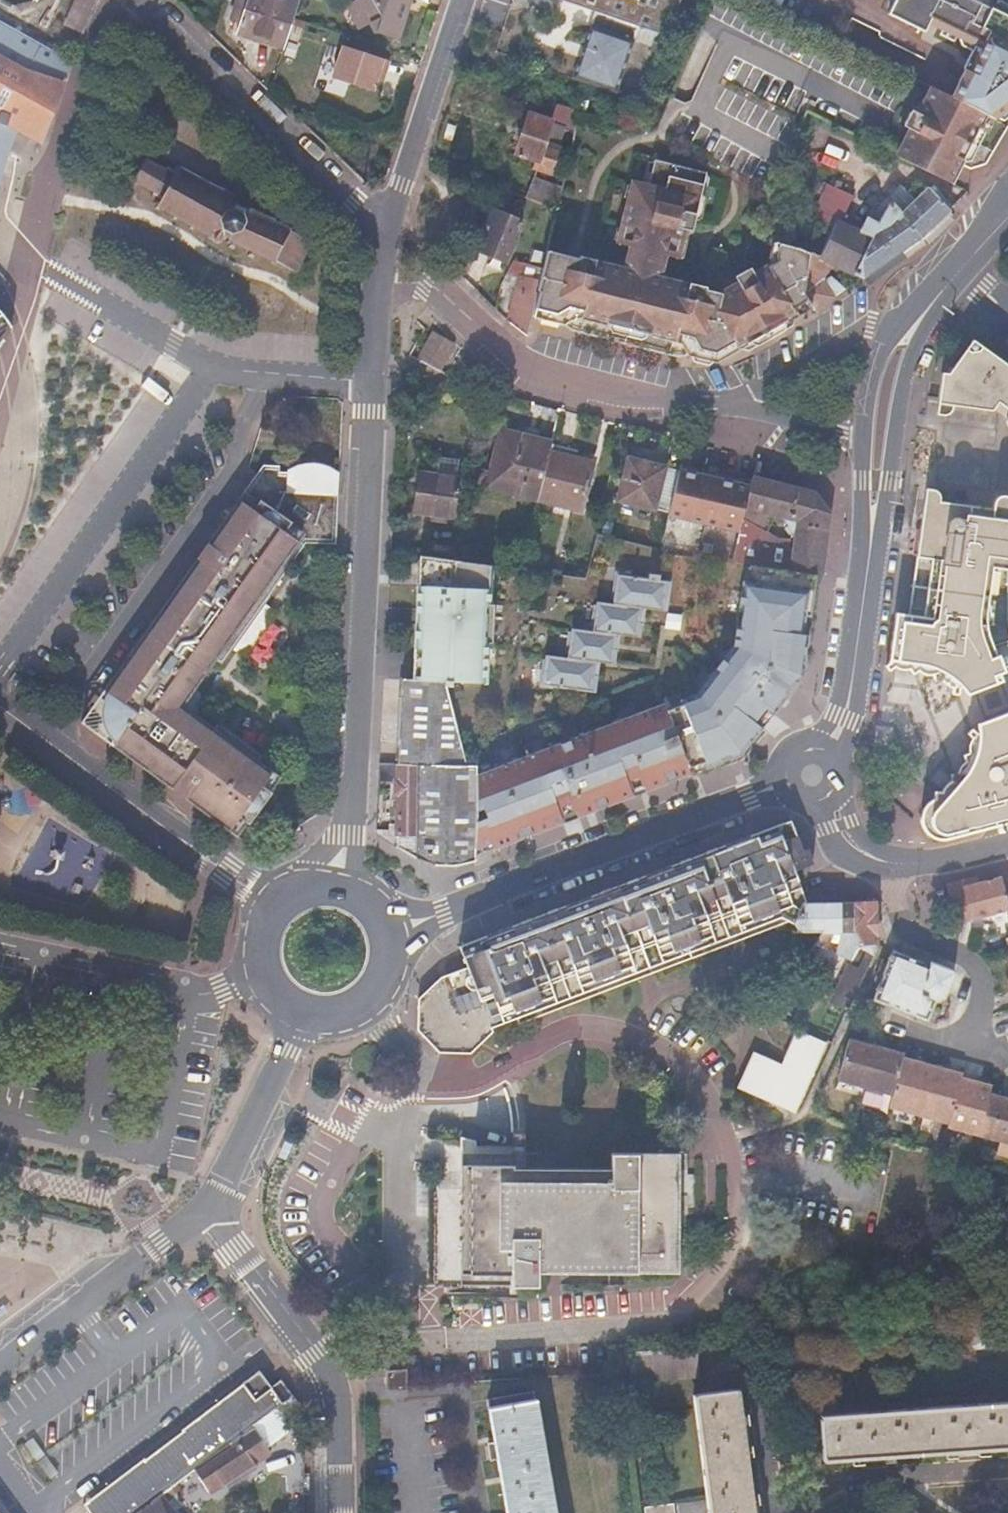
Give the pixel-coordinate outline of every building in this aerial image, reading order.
[(69,25),(83,31),(95,0),(78,0),(69,25)] [(227,13),(239,18),(245,0),(231,0),(227,13)] [(296,0),(245,0),(239,18),(235,31),(281,47),(292,16),(297,0),(296,0)] [(368,28),(405,40),(418,0),(377,0),(368,28)] [(666,30),(679,0),(566,0),(666,30)] [(902,6),(1000,56),(1001,53),(1007,57),(1007,27),(955,0),(900,0),(892,15),(897,17),(902,6)] [(986,0),(955,0),(1007,27),(1007,11),(986,0)] [(966,48),(951,80),(993,100),(1000,104),(1007,98),(1007,57),(1001,53),(1000,56),(902,6),(897,17),(928,33),(932,26),(952,36),(955,42),(966,48)] [(637,25),(594,12),(571,77),(613,92),(637,25)] [(11,139),(14,127),(40,141),(57,84),(58,84),(71,61),(0,21),(0,133),(11,139)] [(384,77),(389,61),(343,45),(332,78),(372,92),(376,80),(378,75),(384,77)] [(951,80),(945,93),(986,113),(993,100),(951,80)] [(902,125),(907,127),(933,140),(931,144),(959,157),(965,145),(972,149),(984,146),(997,124),(984,118),(943,97),(926,88),(914,112),(909,110),(902,112),(900,118),(902,125)] [(945,93),(943,97),(984,118),(986,113),(945,93)] [(576,107),(555,101),(549,119),(571,126),(576,107)] [(549,119),(525,111),(513,151),(533,158),(531,164),(549,169),(557,145),(542,140),(549,119)] [(972,149),(965,145),(959,157),(957,162),(967,167),(982,162),(999,125),(997,124),(984,146),(972,149)] [(907,127),(893,155),(948,181),(957,162),(959,157),(931,144),(933,140),(907,127)] [(0,165),(2,164),(11,139),(0,133),(0,166),(0,165)] [(145,159),(133,181),(152,190),(151,193),(160,198),(159,201),(153,198),(151,202),(155,204),(153,207),(157,209),(158,206),(173,213),(171,217),(175,219),(177,215),(190,222),(188,226),(193,229),(195,225),(206,231),(207,233),(211,236),(212,240),(216,242),(219,241),(223,234),(227,236),(225,241),(229,243),(228,246),(233,248),(237,242),(249,248),(246,254),(251,257),(254,250),(260,254),(259,256),(266,260),(268,257),(288,268),(304,237),(290,230),(291,227),(286,224),(285,227),(270,219),(273,213),(267,210),(264,216),(251,210),(253,206),(248,204),(245,209),(229,201),(235,190),(230,187),(228,191),(216,185),(219,180),(214,178),(199,176),(201,171),(196,169),(194,173),(180,166),(183,161),(178,158),(175,163),(173,161),(169,168),(165,166),(164,169),(145,159)] [(647,188),(633,183),(615,242),(627,245),(620,270),(588,260),(589,257),(587,251),(578,249),(572,251),(571,255),(545,247),(541,266),(538,279),(532,306),(531,312),(555,319),(559,318),(562,308),(685,345),(683,354),(710,360),(732,347),(790,318),(804,310),(793,296),(803,289),(819,254),(814,252),(796,244),(776,240),(780,263),(753,278),(750,274),(743,271),(737,274),(735,282),(737,287),(719,298),(702,292),(702,290),(700,284),(692,282),(686,285),(685,288),(656,280),(662,257),(675,261),(681,243),(670,240),(673,229),(689,233),(697,230),(698,224),(695,216),(708,176),(656,160),(647,188)] [(558,185),(531,175),(524,194),(539,201),(554,207),(558,185)] [(806,224),(812,226),(806,239),(817,244),(814,252),(819,254),(833,260),(867,275),(917,242),(952,205),(938,190),(934,194),(927,187),(914,199),(898,184),(866,215),(862,214),(857,227),(835,218),(847,191),(836,186),(838,181),(833,179),(831,184),(825,181),(806,224)] [(554,207),(539,201),(535,210),(551,217),(554,207)] [(522,220),(492,208),(476,247),(506,260),(522,220)] [(803,289),(793,296),(804,310),(808,315),(845,290),(827,273),(829,267),(833,260),(819,254),(803,289)] [(514,260),(505,274),(518,278),(507,320),(526,335),(531,312),(532,306),(531,306),(534,288),(532,288),(534,278),(538,279),(541,266),(514,260)] [(559,318),(568,326),(673,357),(683,354),(685,345),(562,308),(559,318)] [(8,326),(2,316),(3,315),(0,311),(0,331),(8,326)] [(785,329),(790,318),(732,347),(744,351),(766,341),(785,329)] [(427,328),(412,356),(446,375),(462,347),(427,328)] [(975,338),(953,370),(945,369),(941,400),(994,409),(1000,400),(1007,405),(1007,363),(975,338)] [(286,412),(280,405),(267,416),(273,423),(286,412)] [(552,445),(502,432),(487,486),(538,499),(552,445)] [(577,452),(552,445),(538,499),(601,515),(612,469),(576,459),(577,452)] [(678,471),(627,458),(616,500),(668,513),(678,471)] [(116,734),(108,744),(229,834),(267,780),(250,768),(255,761),(258,757),(214,724),(210,729),(192,716),(188,696),(214,661),(220,665),(229,652),(262,606),(307,544),(334,546),(337,476),(331,476),(331,472),(328,470),(322,468),(313,467),(304,466),(296,467),(290,470),(289,474),(276,473),(277,467),(260,466),(254,475),(97,693),(111,703),(116,734)] [(700,476),(679,471),(678,471),(668,513),(667,515),(737,531),(750,479),(702,467),(700,476)] [(457,477),(419,472),(415,512),(452,517),(457,477)] [(813,492),(750,477),(750,479),(737,531),(760,547),(772,522),(773,515),(785,518),(797,533),(791,572),(816,575),(820,576),(829,515),(813,492)] [(929,499),(913,616),(908,654),(928,659),(940,664),(958,675),(970,686),(1006,673),(1000,654),(996,655),(988,628),(987,614),(987,598),(990,581),(994,566),(1007,568),(1007,494),(1004,494),(998,498),(996,501),(995,508),(929,499)] [(737,531),(737,534),(730,563),(748,566),(756,567),(791,572),(797,533),(785,518),(773,515),(772,522),(760,547),(737,531)] [(487,603),(489,564),(420,555),(413,680),(443,681),(482,683),(484,642),(490,642),(493,603),(487,603)] [(756,567),(748,566),(745,594),(752,595),(756,567)] [(475,774),(475,847),(491,841),(493,847),(561,820),(559,814),(574,808),(577,815),(631,794),(629,788),(642,782),(645,788),(740,752),(760,727),(756,724),(767,710),(770,713),(801,675),(807,635),(801,634),(804,615),(810,616),(816,575),(791,572),(756,567),(752,595),(745,594),(740,593),(732,646),(725,657),(729,660),(718,677),(713,674),(695,694),(689,697),(690,700),(653,714),(651,708),(568,739),(570,745),(560,749),(557,743),(496,765),(493,766),(494,769),(481,774),(475,774)] [(616,574),(612,604),(634,607),(642,608),(655,610),(657,596),(666,598),(669,582),(658,580),(658,575),(647,574),(647,579),(616,574)] [(664,611),(666,598),(657,596),(655,610),(664,611)] [(595,602),(591,631),(610,633),(615,634),(638,637),(640,623),(632,621),(634,607),(612,604),(595,602)] [(275,614),(262,606),(229,652),(242,660),(275,614)] [(632,621),(640,623),(642,608),(634,607),(632,621)] [(892,665),(911,667),(925,671),(938,676),(952,684),(959,691),(970,686),(958,675),(940,664),(928,659),(908,654),(913,616),(899,615),(897,627),(894,651),(892,665)] [(570,628),(566,657),(587,661),(597,662),(611,664),(613,648),(608,647),(610,633),(591,631),(570,628)] [(585,674),(587,661),(566,657),(544,654),(540,683),(592,691),(595,675),(585,674)] [(718,677),(729,660),(725,657),(713,674),(718,677)] [(585,674),(595,675),(597,662),(587,661),(585,674)] [(378,781),(398,781),(395,846),(415,857),(434,865),(455,865),(474,860),(475,854),(475,847),(475,774),(475,765),(464,764),(443,681),(413,680),(401,679),(398,764),(378,763),(378,781)] [(111,703),(97,693),(77,721),(108,744),(116,734),(111,703)] [(980,749),(978,759),(973,770),(964,784),(954,794),(943,803),(939,808),(938,813),(938,818),(940,824),(943,827),(947,829),(953,831),(1007,816),(1007,716),(980,727),(981,736),(980,749)] [(557,743),(560,749),(570,745),(568,739),(557,743)] [(255,761),(250,768),(267,780),(274,785),(278,779),(255,761)] [(274,785),(267,780),(229,834),(235,839),(274,785)] [(570,903),(457,947),(464,968),(478,962),(486,946),(793,829),(790,820),(570,903)] [(801,850),(793,829),(486,946),(478,962),(464,968),(437,978),(414,1003),(413,1032),(439,1055),(472,1055),(495,1041),(493,1035),(794,920),(803,904),(807,904),(795,870),(811,864),(805,849),(801,850)] [(944,886),(953,920),(955,927),(1007,914),(1007,912),(1003,894),(999,877),(978,883),(977,877),(944,886)] [(873,902),(853,903),(852,936),(859,945),(872,950),(873,902)] [(803,904),(794,920),(799,930),(822,934),(811,953),(817,953),(821,954),(823,948),(829,935),(852,936),(853,903),(807,904),(803,904)] [(852,936),(829,935),(823,948),(856,949),(859,945),(852,936)] [(856,949),(847,962),(828,1003),(843,1011),(872,950),(859,945),(856,949)] [(873,982),(878,984),(870,1002),(923,1026),(933,1005),(943,1003),(954,978),(931,966),(929,970),(893,952),(887,965),(882,962),(873,982)] [(817,953),(811,953),(799,972),(804,975),(817,953)] [(777,1068),(750,1055),(738,1080),(794,1103),(821,1042),(794,1030),(777,1068)] [(872,1045),(845,1037),(834,1076),(861,1083),(872,1045)] [(899,1053),(872,1045),(861,1083),(889,1091),(898,1056),(899,1053)] [(928,1065),(898,1056),(889,1091),(885,1103),(915,1112),(928,1065)] [(957,1073),(928,1065),(915,1112),(944,1121),(954,1083),(957,1073)] [(738,1080),(735,1087),(790,1112),(794,1103),(738,1080)] [(985,1091),(954,1083),(944,1121),(943,1123),(974,1132),(985,1091)] [(985,1091),(974,1132),(1007,1142),(1007,1097),(993,1093),(985,1091)] [(682,1153),(660,1153),(614,1151),(614,1166),(517,1165),(517,1150),(439,1149),(439,1285),(537,1284),(537,1271),(681,1273),(682,1174),(682,1153)] [(405,1369),(385,1371),(386,1388),(407,1387),(405,1369)] [(259,1372),(83,1505),(89,1512),(140,1512),(142,1512),(172,1489),(231,1445),(254,1428),(261,1423),(294,1398),(281,1380),(271,1388),(268,1384),(261,1374),(259,1372)] [(693,1394),(708,1512),(754,1512),(739,1388),(693,1394)] [(534,1392),(487,1399),(494,1441),(486,1442),(489,1460),(497,1459),(506,1512),(555,1512),(534,1392)] [(295,1397),(294,1398),(261,1423),(267,1431),(283,1419),(284,1421),(302,1408),(302,1405),(295,1397)] [(820,1416),(823,1462),(1007,1448),(1007,1402),(820,1416)] [(231,1445),(233,1447),(197,1474),(211,1492),(269,1448),(254,1428),(231,1445)] [(166,1503),(152,1512),(174,1512),(166,1503)] [(642,1507),(643,1512),(672,1512),(671,1504),(642,1507)]
